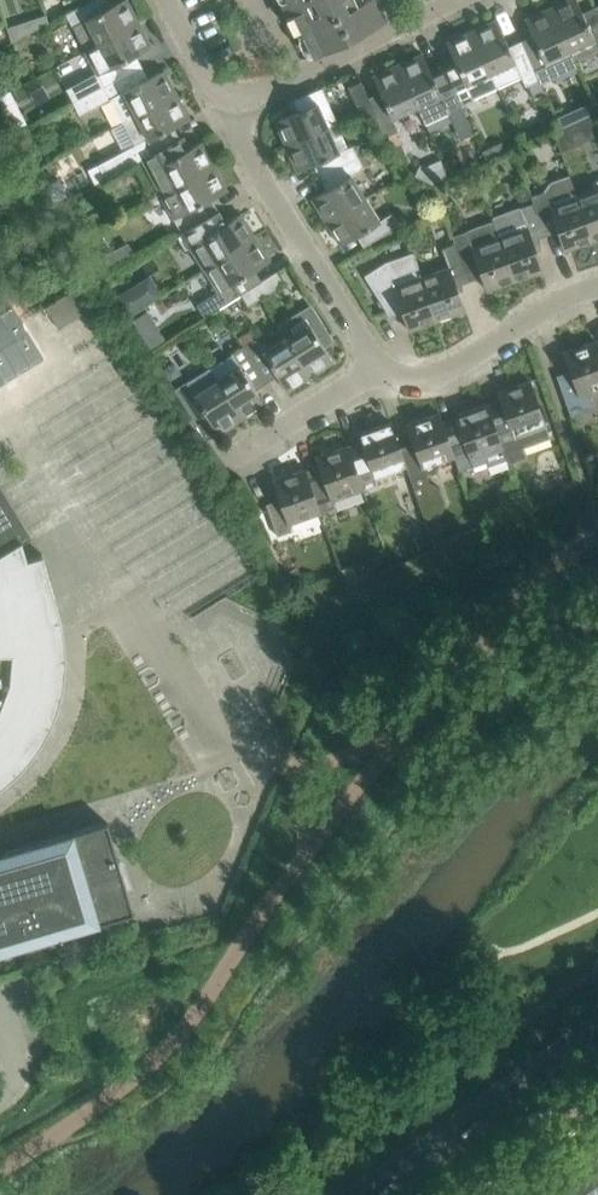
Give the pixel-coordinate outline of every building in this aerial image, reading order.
[(82,4),(65,13),(84,48),(97,42),(138,20),(127,0),(120,0),(104,8),(100,0),(90,0),(82,4)] [(313,54),(386,18),(377,0),(364,0),(358,3),(356,0),(286,0),(313,54)] [(550,7),(575,61),(597,51),(597,40),(596,41),(577,0),(565,0),(550,7)] [(535,40),(523,46),(540,82),(577,65),(575,61),(550,7),(525,18),(535,40)] [(44,15),(25,21),(29,32),(47,22),(44,15)] [(496,19),(471,30),(497,86),(521,75),(526,85),(528,84),(533,96),(544,91),(540,82),(523,46),(511,51),(496,19)] [(152,46),(138,20),(97,42),(84,48),(96,71),(96,72),(103,86),(141,64),(136,54),(152,46)] [(442,66),(445,71),(459,103),(497,86),(471,30),(446,42),(457,65),(445,71),(443,65),(442,66)] [(445,71),(433,76),(422,53),(397,64),(416,105),(441,94),(448,108),(459,103),(445,71)] [(141,64),(103,86),(73,102),(79,113),(109,97),(122,121),(176,92),(164,69),(148,77),(141,64)] [(384,100),(372,106),(379,119),(383,127),(381,127),(390,147),(400,143),(395,132),(398,131),(393,122),(391,117),(416,105),(397,64),(372,76),(384,100)] [(361,81),(348,87),(366,125),(378,120),(379,119),(375,111),(371,103),(368,96),(361,81)] [(298,110),(275,120),(286,145),(328,126),(338,122),(323,87),(293,100),(298,110)] [(0,95),(0,102),(3,107),(15,101),(9,90),(0,95)] [(176,92),(122,121),(134,144),(87,169),(94,182),(141,157),(174,140),(168,129),(189,118),(176,92)] [(566,112),(556,117),(561,128),(571,124),(566,112)] [(21,113),(9,119),(15,131),(27,124),(21,113)] [(328,126),(286,145),(297,170),(319,160),(325,173),(336,167),(358,155),(353,145),(339,151),(329,128),(328,126)] [(567,127),(554,133),(561,151),(575,145),(567,127)] [(36,140),(29,128),(17,134),(23,147),(36,140)] [(141,157),(160,193),(173,187),(214,165),(201,141),(180,152),(174,140),(141,157)] [(473,140),(463,150),(464,163),(480,156),(473,140)] [(500,141),(482,150),(487,159),(505,151),(500,141)] [(350,174),(363,166),(368,163),(363,153),(358,155),(336,167),(325,173),(332,185),(311,198),(326,221),(352,204),(364,196),(350,174)] [(421,162),(415,174),(432,183),(447,176),(440,159),(427,165),(421,162)] [(180,231),(217,209),(211,198),(227,189),(214,165),(173,187),(160,193),(172,217),(180,231)] [(529,195),(533,204),(542,231),(556,226),(565,250),(592,239),(577,196),(576,196),(569,175),(550,182),(543,191),(529,195)] [(577,196),(592,239),(597,237),(597,181),(593,183),(593,190),(577,196)] [(352,204),(326,221),(341,245),(361,232),(369,245),(399,226),(391,213),(390,212),(379,219),(364,196),(352,204)] [(520,208),(492,217),(514,280),(543,270),(530,235),(542,231),(533,204),(520,208)] [(240,213),(225,223),(217,209),(180,231),(176,234),(184,249),(188,246),(202,268),(254,236),(240,213)] [(492,221),(453,236),(465,271),(478,266),(487,290),(514,280),(492,217),(491,218),(492,221)] [(256,283),(249,273),(270,260),(254,236),(202,268),(216,291),(196,304),(203,316),(239,293),(256,283)] [(448,265),(421,275),(437,320),(465,310),(452,275),(465,271),(453,236),(451,236),(454,243),(442,248),(448,265)] [(112,249),(98,257),(104,269),(119,261),(112,249)] [(437,320),(421,275),(413,252),(384,262),(365,275),(390,315),(402,311),(409,330),(437,320)] [(256,283),(239,293),(247,306),(284,283),(276,271),(256,283)] [(78,287),(45,307),(58,328),(91,308),(78,287)] [(0,312),(0,386),(49,353),(15,302),(0,312)] [(284,337),(309,376),(334,360),(321,340),(330,334),(312,306),(278,327),(284,337)] [(143,337),(156,328),(146,315),(133,324),(143,337)] [(237,336),(242,344),(254,336),(249,329),(237,336)] [(284,337),(262,351),(277,375),(287,390),(309,376),(284,337)] [(253,338),(241,345),(265,383),(277,375),(262,351),(261,352),(253,338)] [(558,380),(570,415),(592,407),(590,399),(590,391),(597,388),(597,347),(595,340),(564,352),(572,375),(558,380)] [(230,354),(208,368),(241,419),(264,404),(255,389),(265,383),(241,345),(230,353),(230,354)] [(185,380),(173,388),(181,399),(194,420),(205,413),(218,433),(241,419),(208,368),(185,382),(185,380)] [(506,415),(492,420),(508,462),(526,457),(522,446),(550,437),(530,380),(498,391),(506,415)] [(456,417),(442,422),(450,443),(453,456),(458,471),(473,465),(475,469),(488,465),(489,469),(508,462),(492,420),(487,403),(455,415),(456,417)] [(415,447),(401,452),(406,465),(405,465),(410,480),(424,518),(439,513),(444,503),(439,487),(428,482),(425,474),(436,471),(438,467),(436,462),(453,456),(450,443),(439,412),(407,424),(415,447)] [(367,456),(353,461),(363,488),(377,483),(374,476),(405,465),(406,465),(401,452),(391,422),(359,433),(367,456)] [(305,468),(303,469),(319,512),(334,507),(331,499),(363,488),(353,461),(348,445),(316,456),(324,480),(310,484),(305,468)] [(267,508),(275,531),(277,535),(291,530),(288,523),(319,512),(303,469),(273,480),(281,503),(267,508)] [(21,767),(45,733),(61,694),(65,652),(58,609),(42,553),(27,558),(22,540),(31,534),(0,483),(0,784),(21,767)] [(340,569),(345,587),(357,583),(352,565),(340,569)] [(285,573),(292,589),(305,583),(298,567),(285,573)] [(133,911),(107,822),(0,853),(0,951),(133,911)] [(568,1194),(597,1194),(597,1155),(577,1169),(574,1165),(556,1178),(568,1194)]
